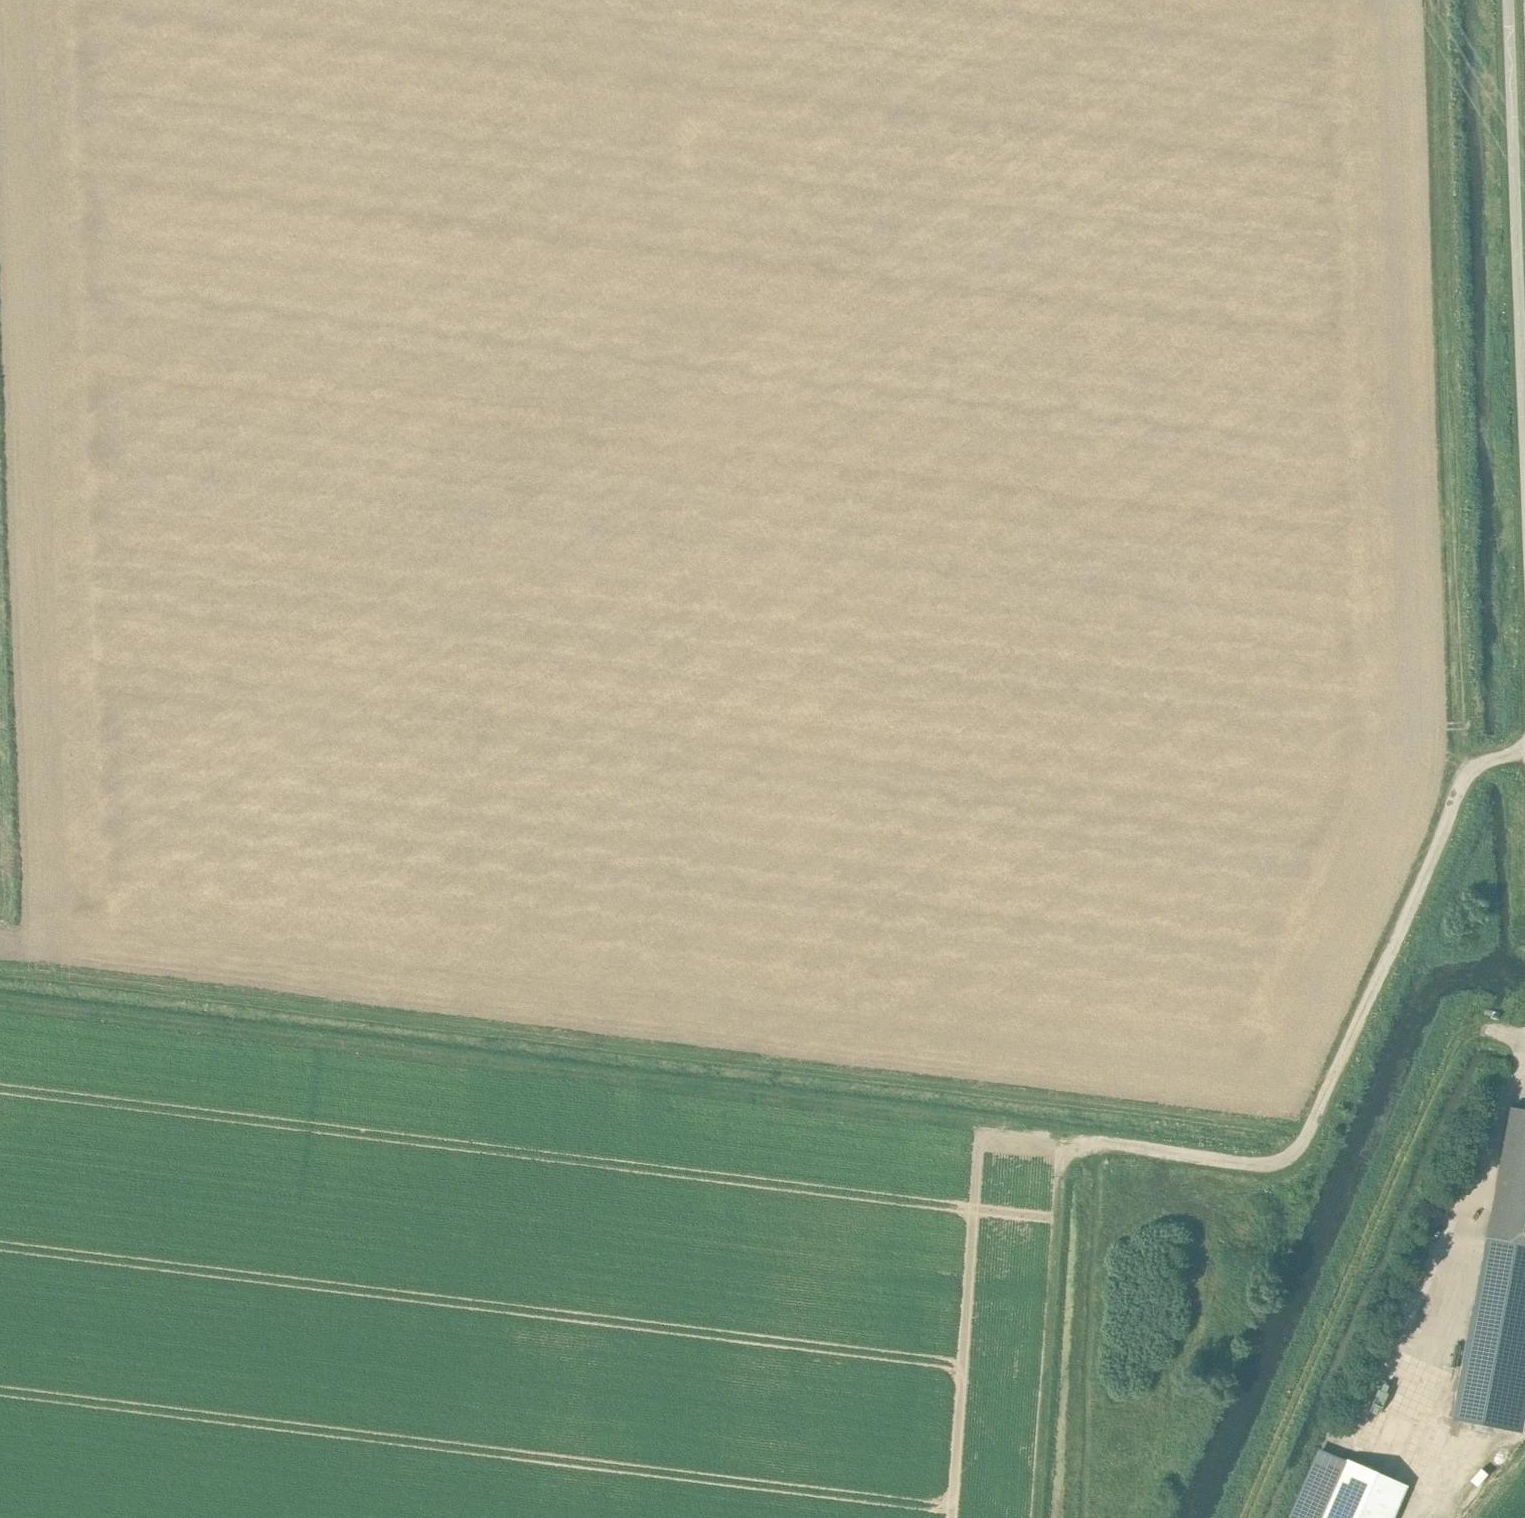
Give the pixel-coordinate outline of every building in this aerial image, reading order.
[(1452,1420),(1517,1433),(1522,1434),(1524,1424),(1524,1420),(1524,1110),(1511,1108),(1452,1420)] [(1322,1517),(1393,1517),(1407,1485),(1347,1459),(1322,1517)]
